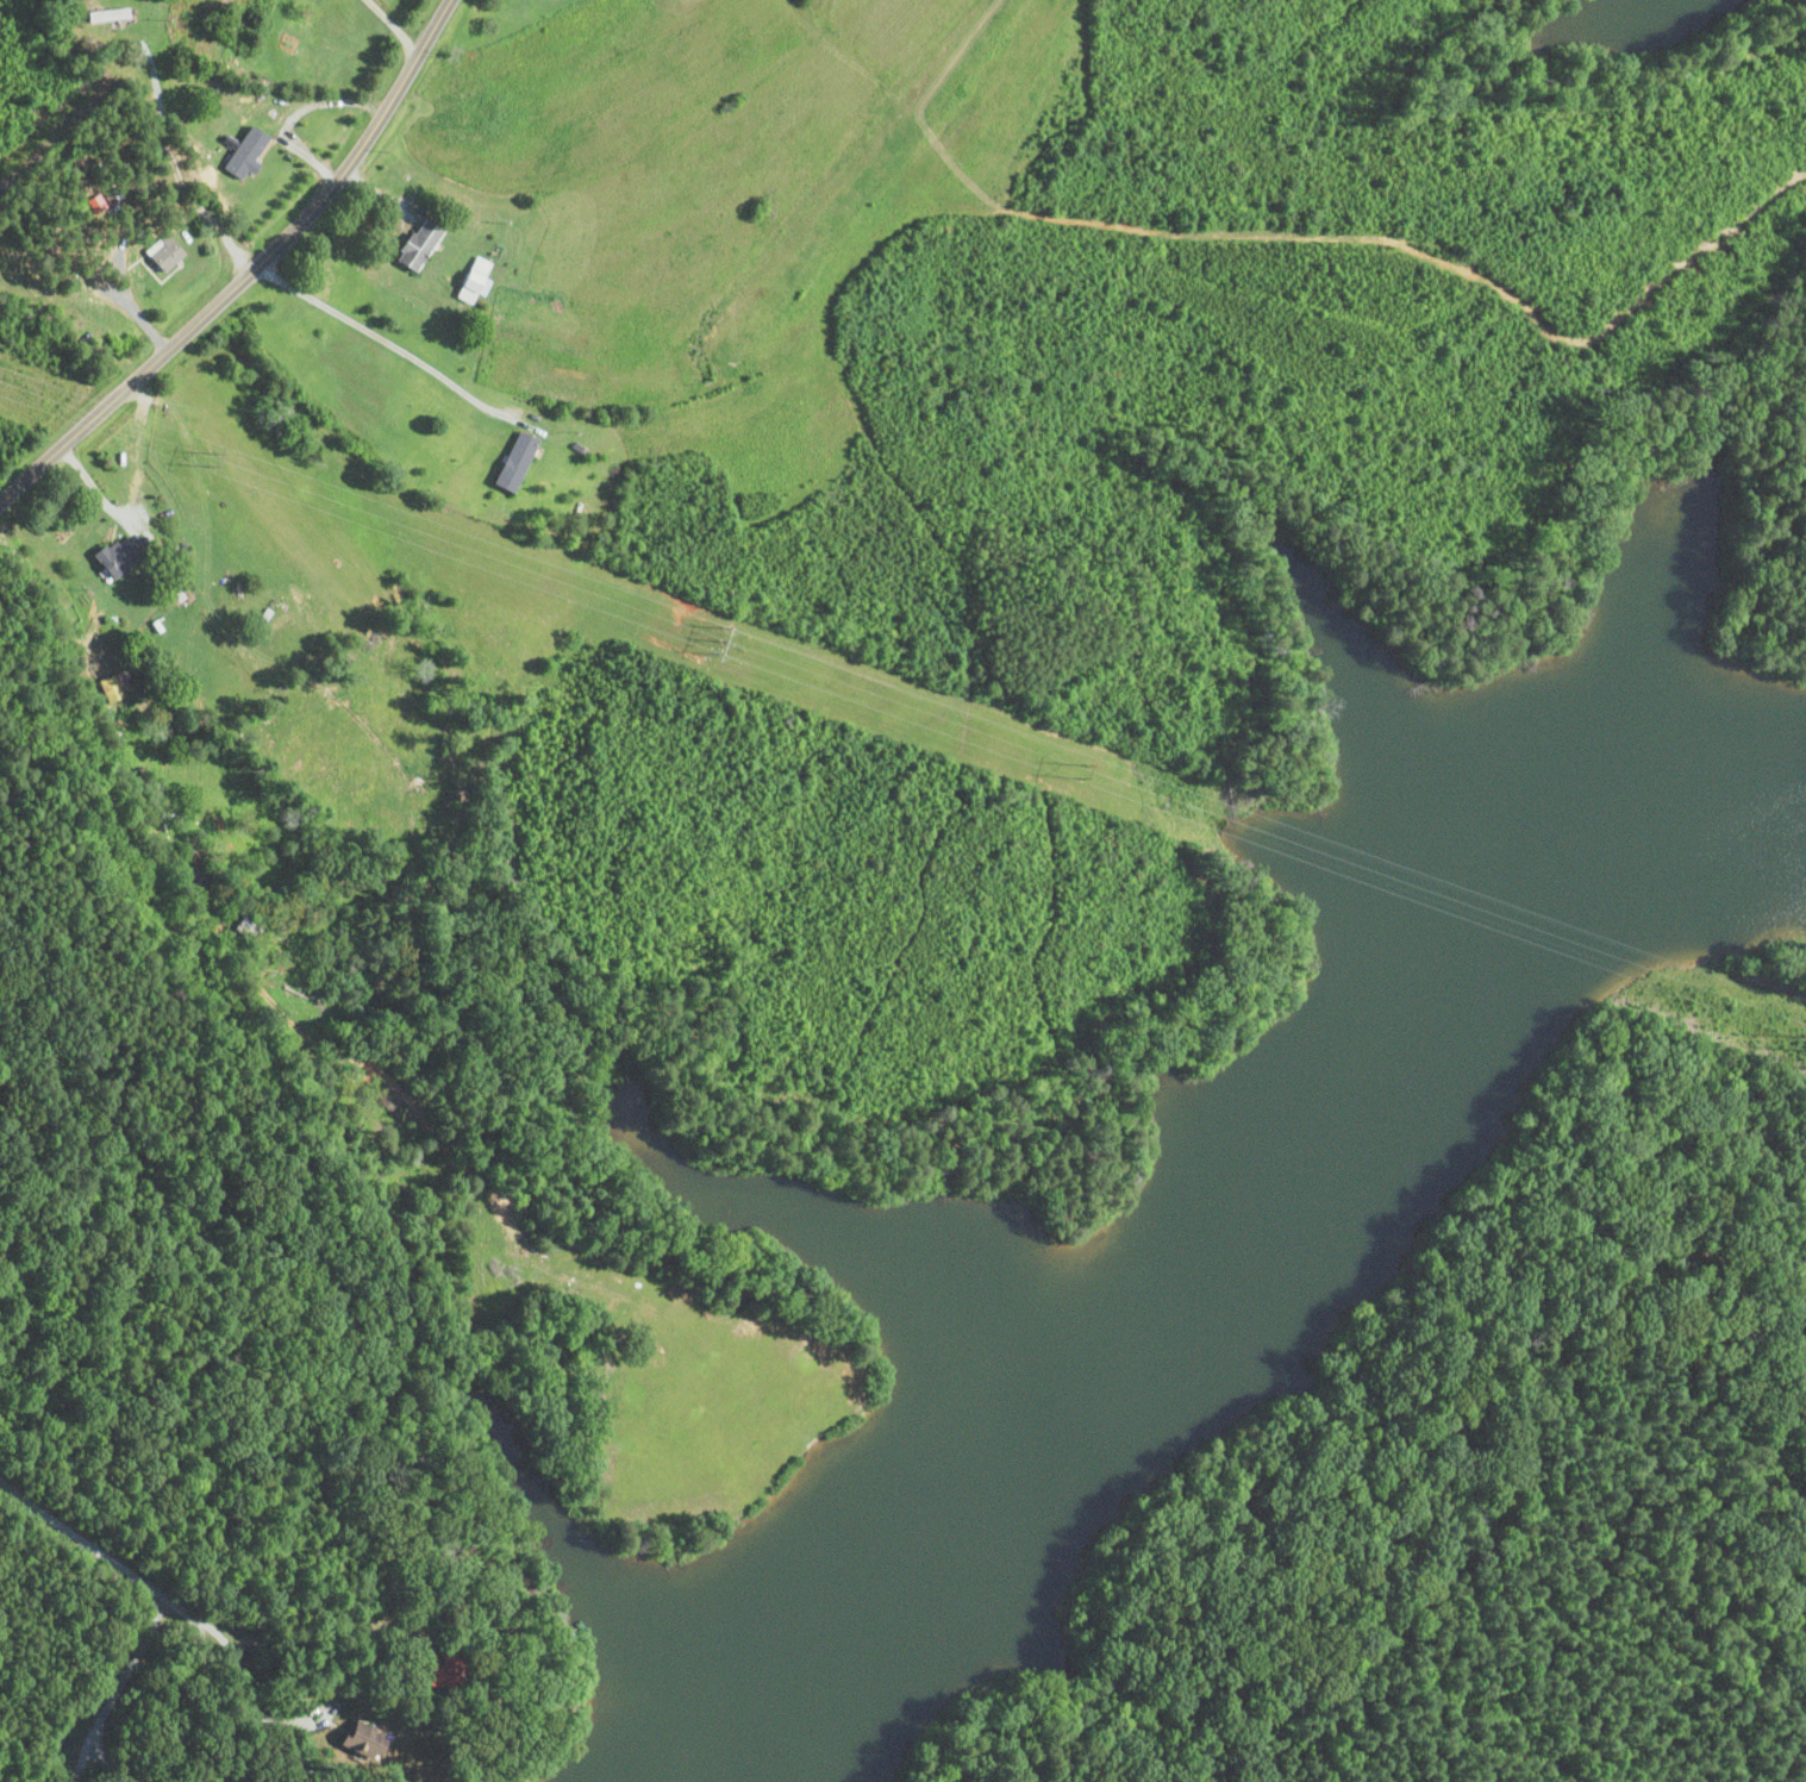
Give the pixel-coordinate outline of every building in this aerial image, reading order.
[(87,11),(87,22),(133,22),(133,11),(87,11)] [(226,169),(246,182),(273,138),(254,125),(226,169)] [(419,273),(447,233),(427,219),(398,259),(419,273)] [(190,255),(167,232),(148,252),(170,274),(190,255)] [(494,267),(481,258),(455,293),(475,308),(495,281),(487,276),(494,267)] [(543,441),(521,431),(498,484),(520,494),(543,441)] [(155,548),(136,528),(101,560),(120,581),(155,548)] [(268,928),(248,913),(233,932),(254,947),(268,928)] [(467,1657),(433,1657),(433,1688),(467,1688),(467,1657)]
